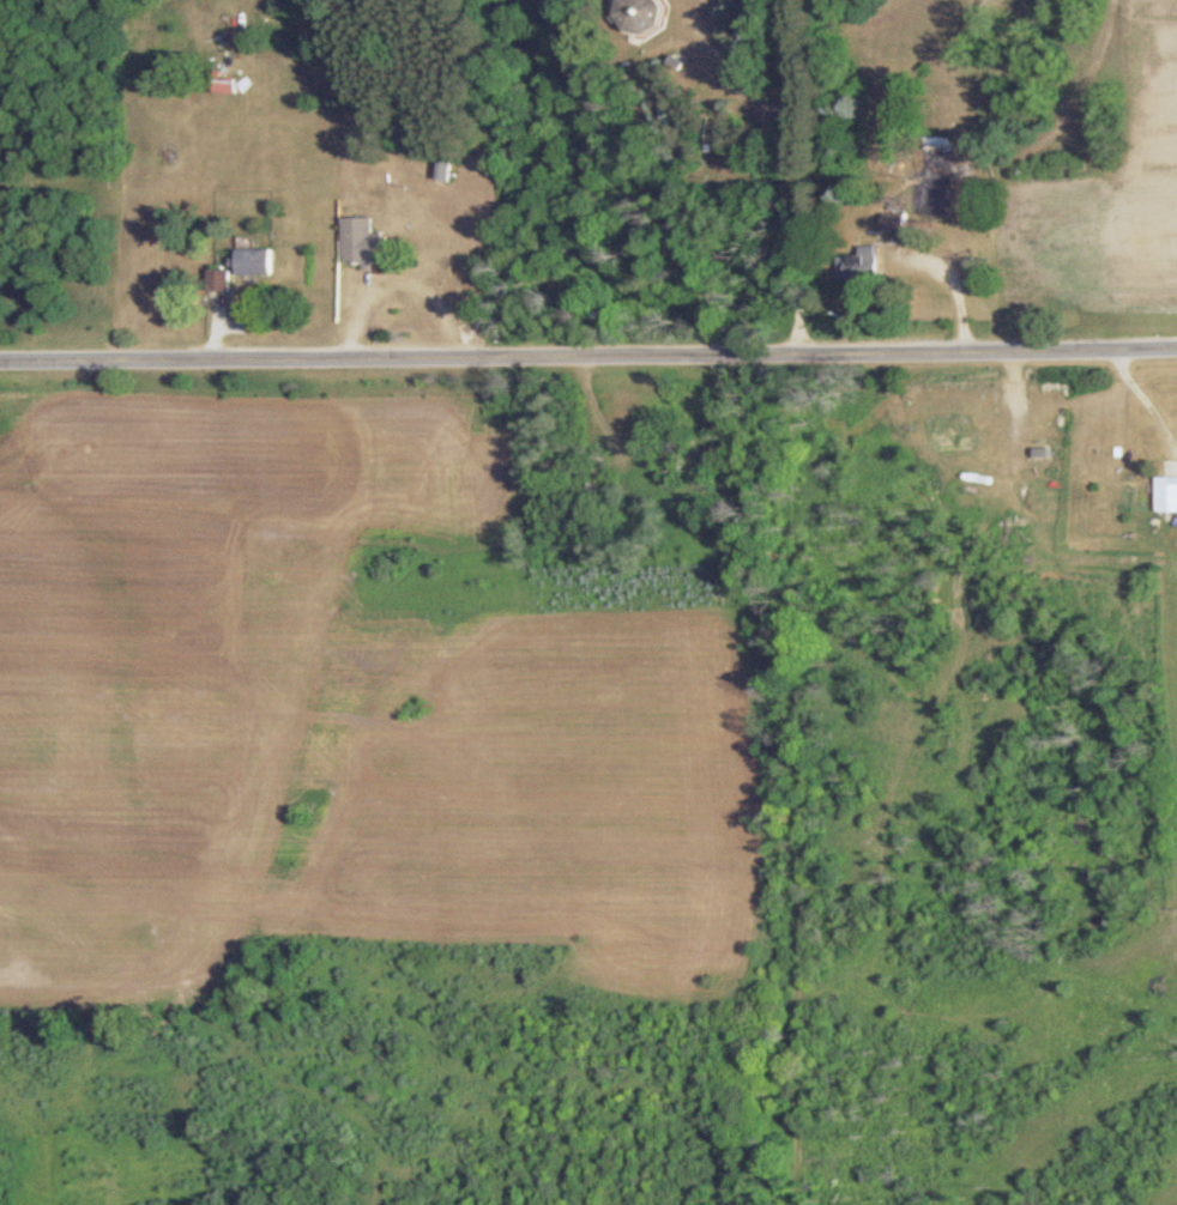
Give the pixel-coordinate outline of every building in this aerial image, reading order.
[(619,23),(656,34),(666,0),(626,0),(619,23)] [(239,71),(216,71),(216,93),(239,93),(239,71)] [(925,141),(922,224),(949,225),(952,142),(925,141)] [(913,231),(913,213),(891,213),(891,231),(913,231)] [(344,218),(344,264),(386,264),(386,234),(374,234),(374,218),(344,218)] [(856,247),(856,279),(880,279),(880,247),(856,247)] [(275,275),(275,249),(238,249),(238,275),(275,275)] [(230,270),(209,270),(209,291),(230,291),(230,270)] [(1157,477),(1157,512),(1176,512),(1176,477),(1157,477)]
